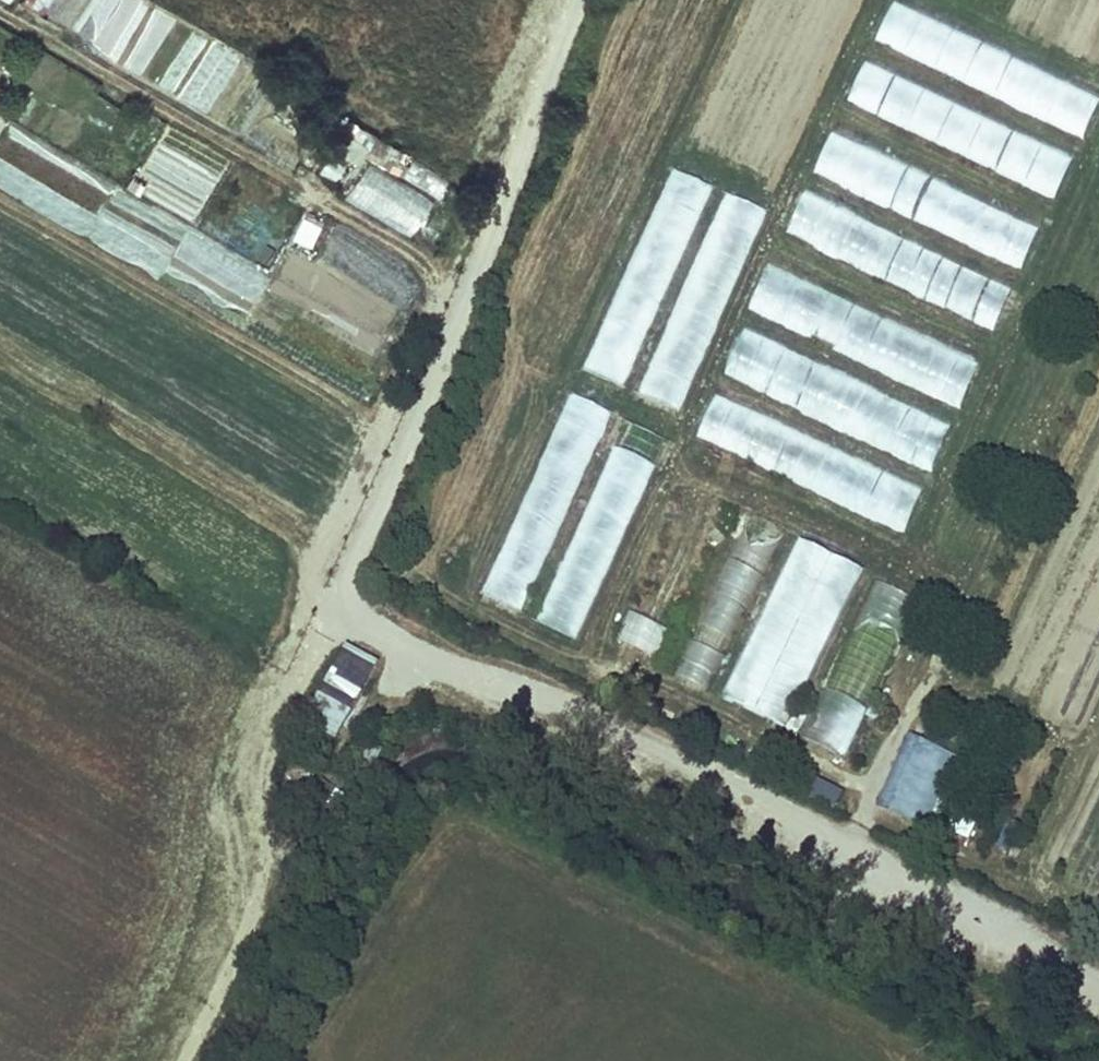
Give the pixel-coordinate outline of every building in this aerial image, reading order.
[(899,0),(897,0),(876,44),(1083,141),(1098,107),(1098,94),(899,0)] [(1076,159),(869,62),(848,107),(1054,204),(1076,159)] [(297,160),(306,141),(266,120),(256,139),(297,160)] [(1,146),(101,200),(111,181),(11,127),(1,146)] [(1046,224),(839,127),(818,172),(1024,269),(1046,224)] [(321,175),(339,182),(347,161),(329,154),(321,175)] [(340,200),(416,235),(435,194),(359,160),(340,200)] [(667,170),(585,374),(627,391),(709,187),(667,170)] [(1015,287),(809,190),(787,236),(994,332),(1015,287)] [(684,414),(761,209),(717,192),(640,398),(684,414)] [(299,283),(308,268),(286,256),(278,272),(299,283)] [(979,361),(773,264),(751,310),(958,407),(979,361)] [(950,427),(743,330),(722,376),(928,472),(950,427)] [(518,616),(616,410),(572,389),(473,594),(518,616)] [(920,489),(714,393),(692,439),(899,536),(920,489)] [(575,639),(674,434),(629,413),(531,618),(575,639)] [(668,669),(709,689),(784,530),(743,511),(668,669)] [(796,536),(720,695),(784,725),(859,566),(796,536)] [(922,597),(877,576),(803,733),(848,754),(922,597)] [(659,653),(662,628),(622,623),(619,648),(659,653)] [(379,660),(345,641),(301,720),(335,739),(379,660)] [(904,803),(934,742),(912,732),(882,793),(904,803)] [(958,754),(934,742),(904,803),(928,815),(958,754)] [(798,798),(835,812),(843,790),(806,776),(798,798)]
